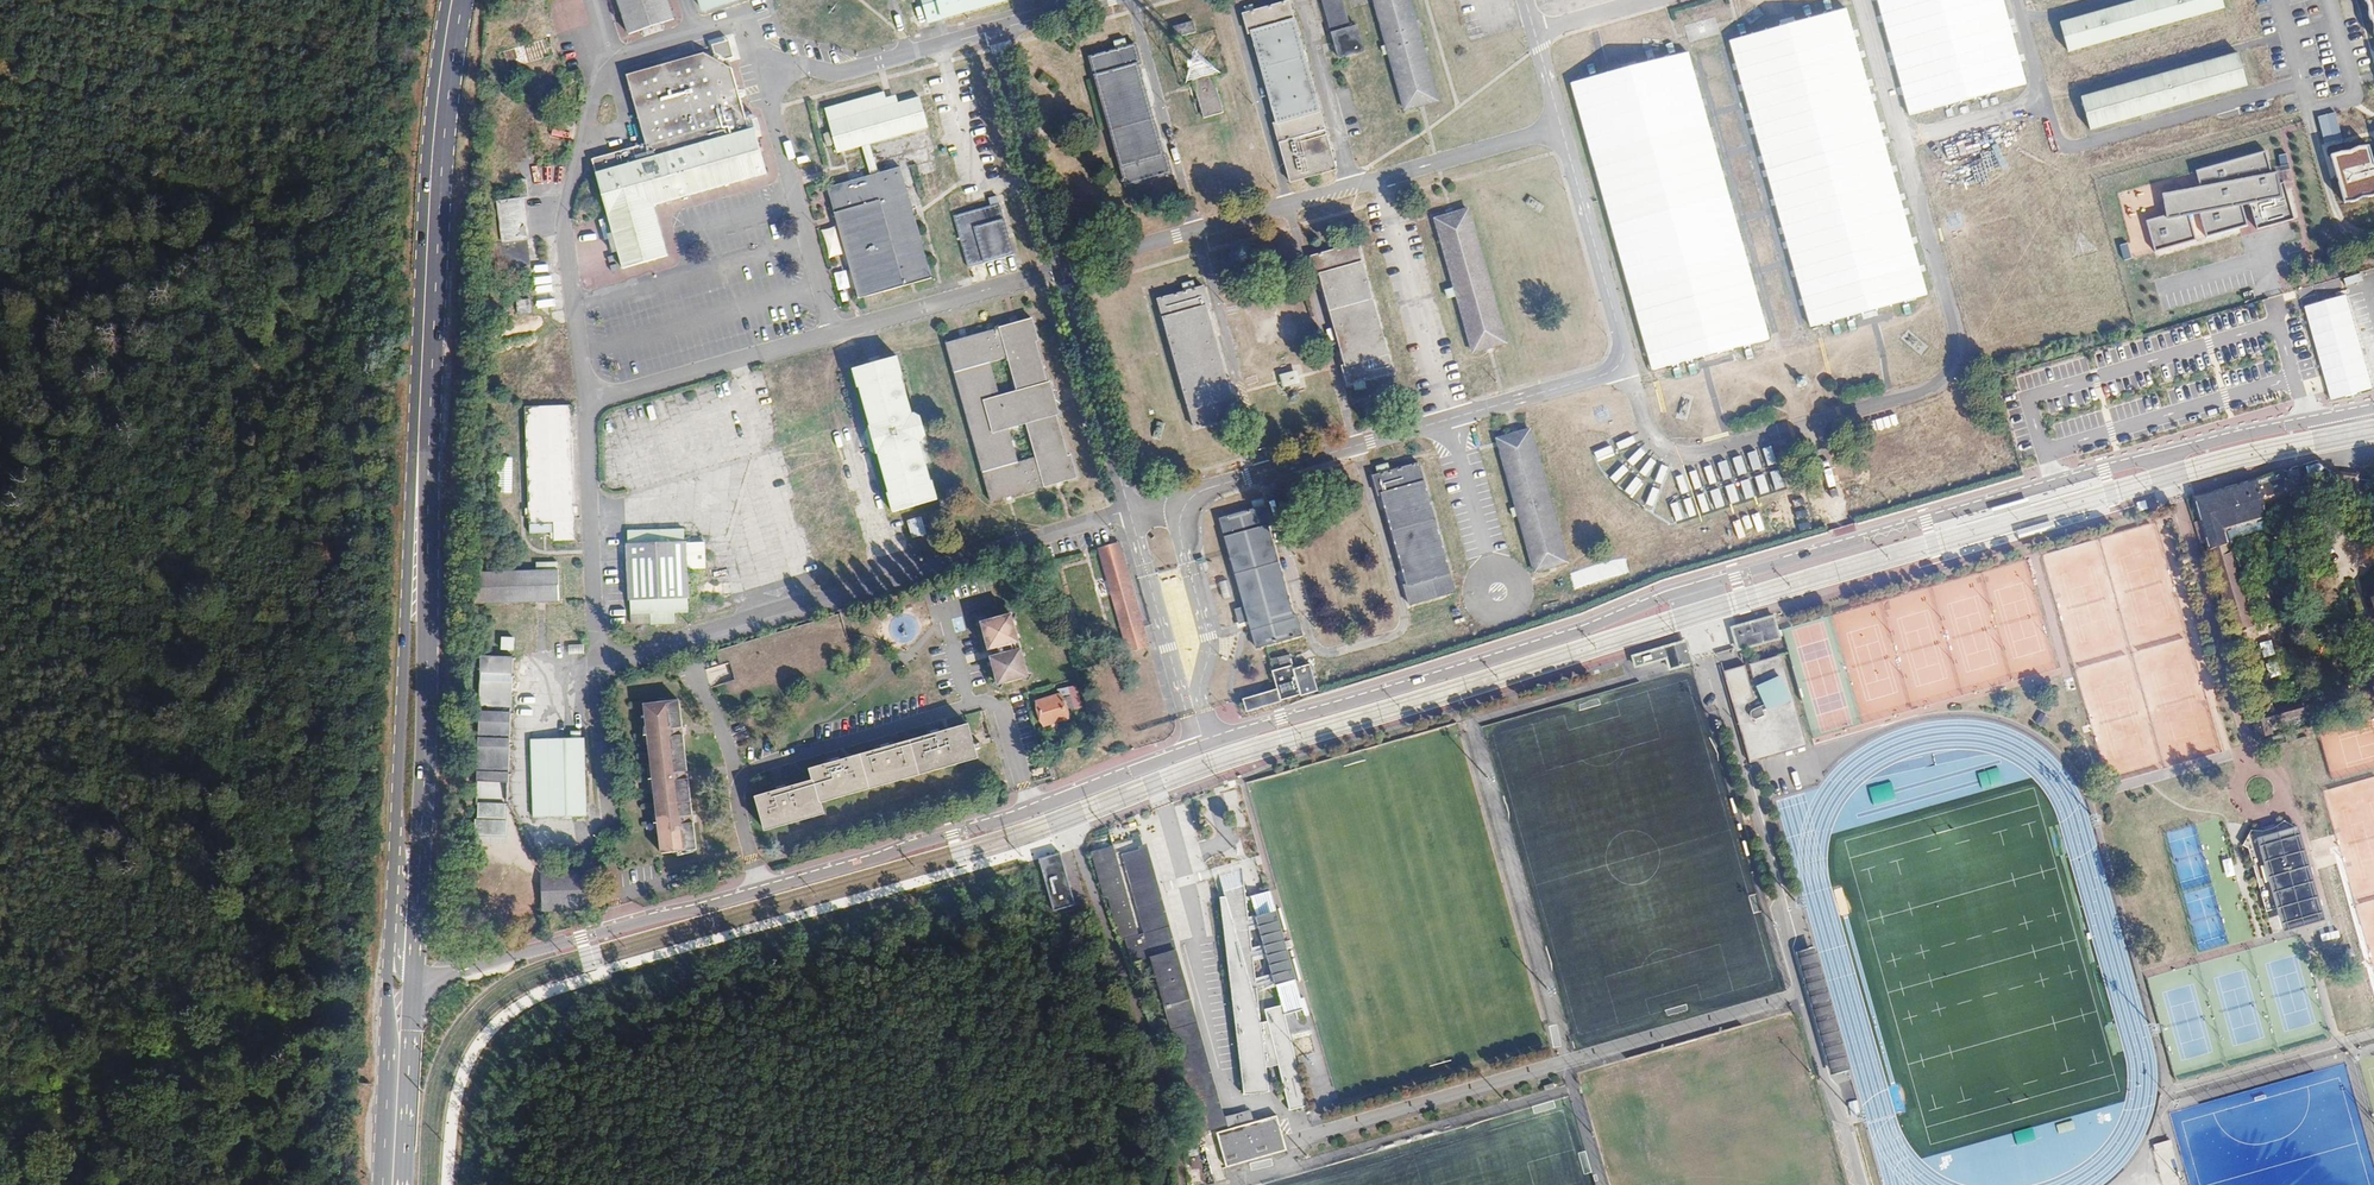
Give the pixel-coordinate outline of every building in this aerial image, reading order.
[(628,37),(675,20),(668,0),(616,0),(628,37)] [(703,14),(755,0),(699,0),(703,14)] [(927,29),(1009,4),(1008,0),(917,0),(927,29)] [(1330,32),(1350,27),(1343,0),(1323,0),(1330,32)] [(1407,110),(1438,101),(1408,0),(1375,0),(1407,110)] [(2001,0),(1874,0),(1906,114),(2024,81),(2001,0)] [(2227,0),(2143,0),(2060,24),(2069,53),(2229,8),(2227,0)] [(1291,1),(1242,16),(1291,185),(1336,172),(1291,1)] [(1928,294),(1844,7),(1727,40),(1811,328),(1928,294)] [(1362,28),(1335,31),(1338,58),(1365,55),(1362,28)] [(625,76),(651,163),(597,179),(629,288),(682,270),(666,218),(770,185),(755,132),(747,135),(728,64),(743,59),(734,30),(704,39),(708,51),(625,76)] [(1137,46),(1086,62),(1126,187),(1172,173),(1137,46)] [(1770,339),(1688,53),(1569,83),(1650,370),(1770,339)] [(2084,98),(2093,132),(2251,87),(2241,53),(2084,98)] [(871,176),(828,188),(859,300),(933,279),(902,168),(879,174),(871,146),(929,129),(920,98),(899,105),(896,96),(886,99),(885,93),(825,110),(838,156),(862,148),(871,176)] [(552,135),(569,139),(571,131),(554,126),(552,135)] [(2371,147),(2361,148),(2353,153),(2344,153),(2336,158),(2349,201),(2359,200),(2364,194),(2373,195),(2373,157),(2371,147)] [(2267,152),(2200,170),(2205,188),(2170,198),(2176,220),(2156,226),(2162,246),(2196,236),(2190,216),(2204,213),(2211,237),(2250,226),(2244,207),(2252,207),(2260,231),(2296,219),(2281,173),(2272,172),(2267,152)] [(2282,167),(2291,166),(2290,155),(2281,156),(2282,167)] [(2287,184),(2297,181),(2293,169),(2283,173),(2287,184)] [(527,179),(498,182),(508,280),(539,277),(527,179)] [(1000,204),(953,217),(968,270),(1015,257),(1000,204)] [(1455,293),(1443,297),(1464,365),(1512,350),(1472,215),(1437,226),(1455,293)] [(2129,244),(2121,246),(2125,260),(2133,258),(2129,244)] [(1359,249),(1315,263),(1351,384),(1396,371),(1359,249)] [(1204,290),(1152,305),(1188,426),(1240,410),(1204,290)] [(519,315),(532,313),(531,300),(517,302),(519,315)] [(1035,321),(944,347),(992,514),(1085,487),(1076,462),(1064,466),(1055,439),(1069,435),(1053,383),(1039,387),(1028,353),(1043,349),(1035,321)] [(869,440),(865,448),(866,457),(875,468),(889,465),(897,494),(887,497),(894,522),(946,506),(938,481),(930,484),(921,454),(930,451),(922,424),(912,426),(902,393),(911,390),(901,360),(851,375),(859,406),(872,402),(880,433),(869,440)] [(1281,375),(1283,388),(1302,385),(1299,372),(1281,375)] [(2092,388),(2080,392),(2083,403),(2096,399),(2092,388)] [(573,409),(526,409),(527,529),(558,529),(558,546),(575,545),(573,409)] [(1530,431),(1496,442),(1536,576),(1570,565),(1530,431)] [(1421,465),(1375,480),(1414,610),(1460,597),(1421,465)] [(2257,486),(2192,506),(2237,660),(2265,651),(2227,527),(2266,519),(2257,486)] [(1266,507),(1216,522),(1256,654),(1306,637),(1266,507)] [(923,516),(908,520),(913,539),(928,535),(923,516)] [(1120,544),(1096,552),(1124,645),(1148,637),(1120,544)] [(692,548),(626,547),(626,608),(693,607),(692,548)] [(559,572),(477,573),(478,607),(559,605),(559,572)] [(1013,619),(980,628),(997,687),(1030,676),(1013,619)] [(1749,625),(1738,628),(1745,650),(1770,642),(1767,630),(1752,634),(1749,625)] [(502,636),(502,649),(515,650),(516,636),(502,636)] [(569,645),(569,654),(585,653),(585,644),(569,645)] [(1676,646),(1658,651),(1663,668),(1681,663),(1676,646)] [(1785,653),(1726,669),(1753,762),(1813,746),(1785,653)] [(1292,657),(1273,660),(1275,670),(1294,667),(1292,657)] [(512,662),(475,661),(470,840),(507,842),(512,662)] [(1250,712),(1320,694),(1312,664),(1275,673),(1280,693),(1247,701),(1250,712)] [(1058,690),(1038,695),(1046,722),(1068,716),(1066,709),(1079,705),(1072,681),(1057,685),(1058,690)] [(680,706),(644,711),(661,863),(697,858),(680,706)] [(975,732),(816,776),(819,787),(760,804),(770,837),(829,820),(827,812),(986,767),(975,732)] [(518,769),(533,768),(534,810),(591,809),(586,742),(517,744),(518,769)] [(2307,813),(2249,830),(2273,909),(2293,903),(2300,923),(2336,913),(2307,813)] [(1120,945),(1126,943),(1133,966),(1154,961),(1203,1130),(1228,1125),(1153,844),(1123,852),(1144,923),(1131,926),(1110,846),(1085,852),(1098,901),(1106,898),(1120,945)] [(1064,853),(1040,861),(1053,901),(1077,893),(1064,853)] [(1243,854),(1211,859),(1246,1091),(1272,1086),(1267,1065),(1278,1063),(1287,1104),(1305,1100),(1286,1015),(1283,1005),(1260,1011),(1243,854)] [(542,872),(543,911),(575,910),(592,894),(592,871),(542,872)] [(1270,891),(1250,897),(1283,1005),(1286,1015),(1310,1009),(1270,891)] [(1272,1120),(1220,1135),(1230,1171),(1282,1158),(1272,1120)] [(2159,1163),(2175,1161),(2172,1140),(2156,1143),(2159,1163)]
